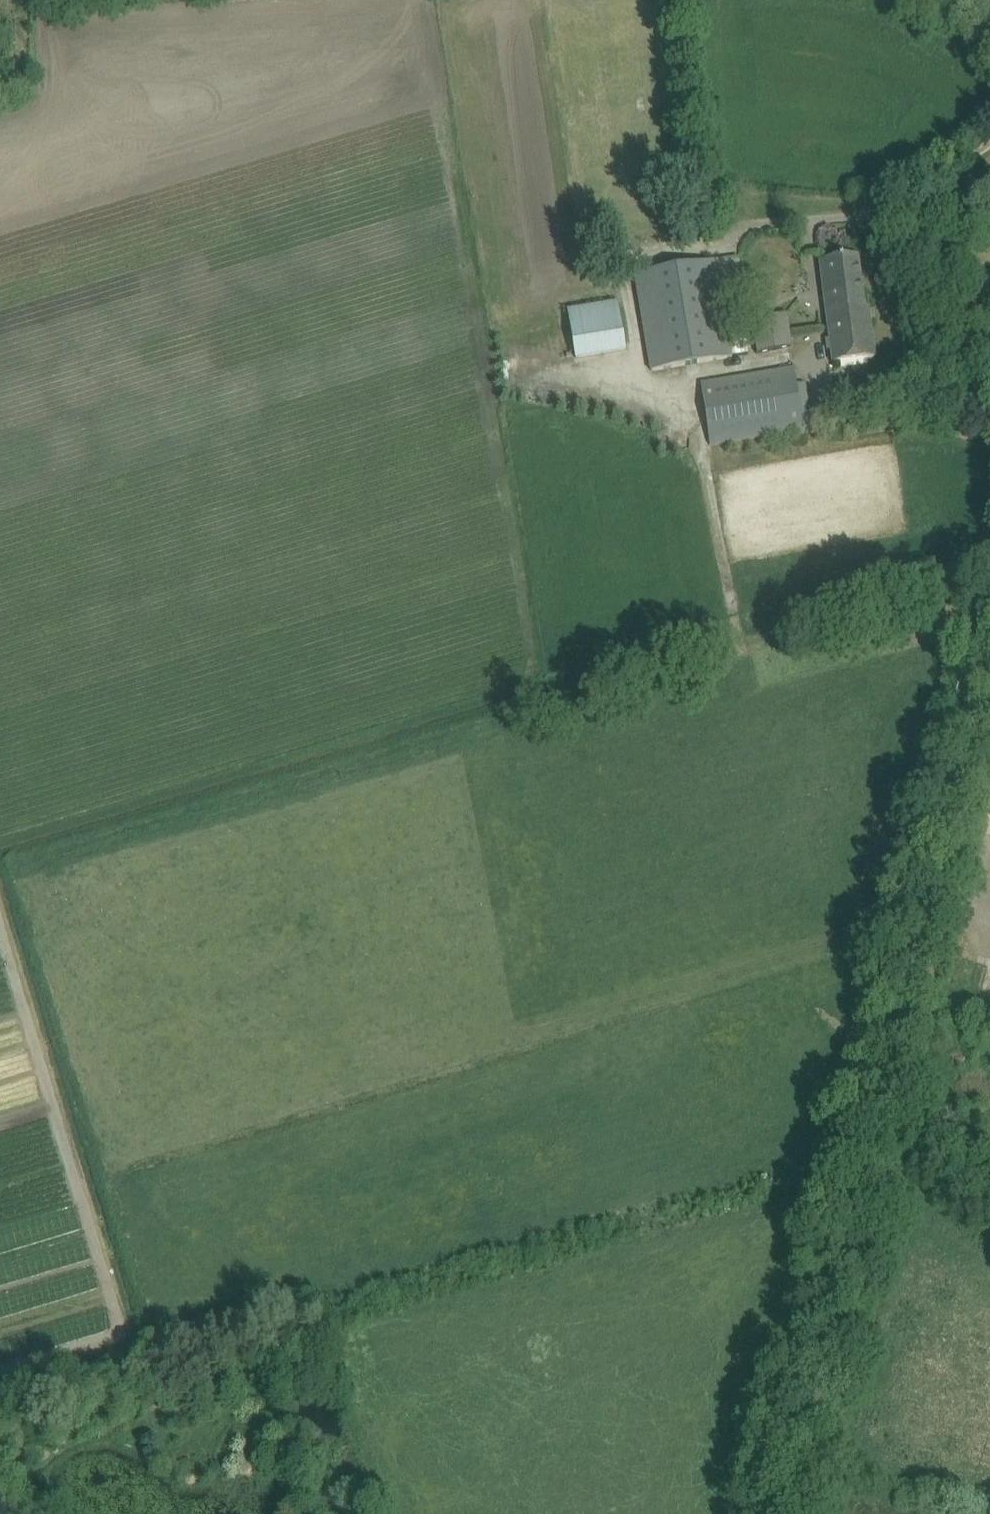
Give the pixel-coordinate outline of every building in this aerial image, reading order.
[(726,324),(721,296),(745,293),(739,257),(715,261),(635,274),(651,371),(732,357),(748,354),(743,322),(726,324)] [(857,257),(824,261),(829,301),(825,301),(829,331),(832,363),(874,358),(870,326),(866,298),(862,299),(857,257)] [(583,365),(635,359),(629,308),(577,314),(583,365)] [(752,320),(757,352),(793,347),(788,314),(752,320)] [(793,369),(701,384),(710,445),(795,431),(796,438),(804,437),(803,430),(811,428),(803,384),(796,385),(793,369)]
